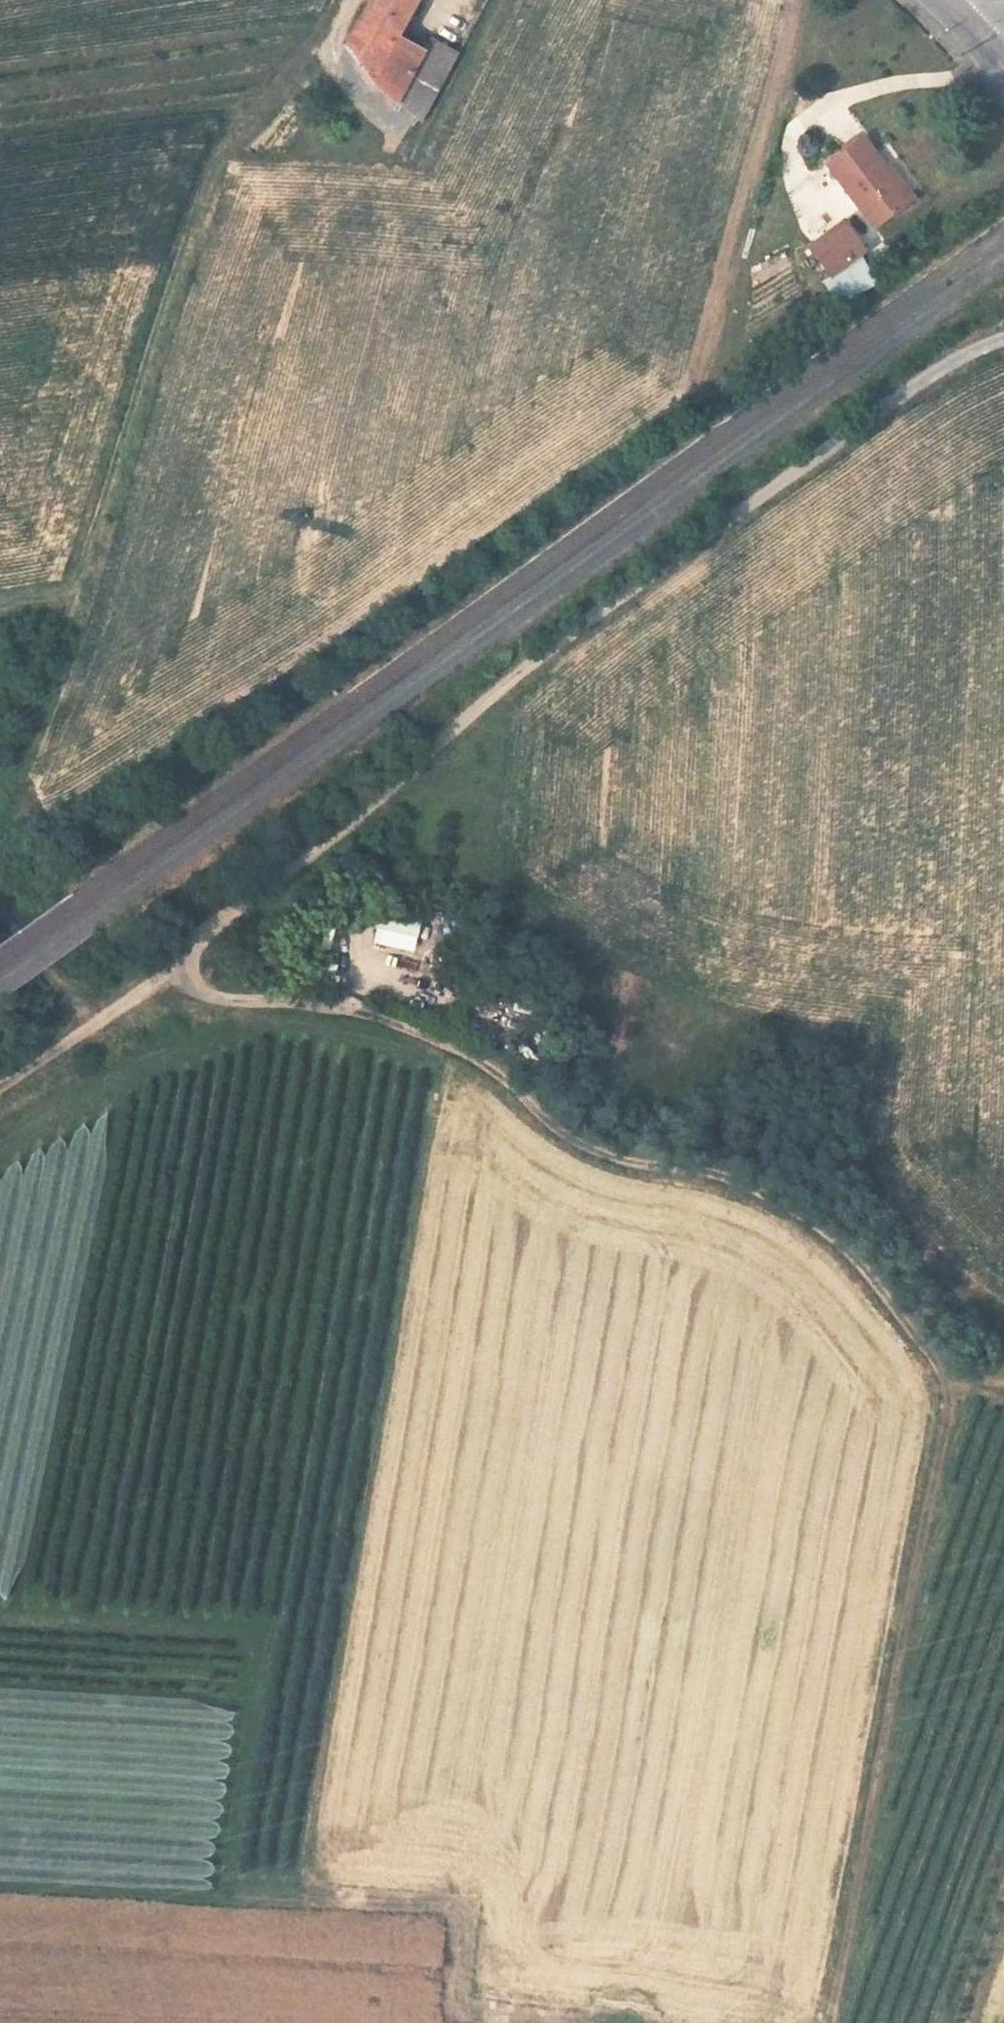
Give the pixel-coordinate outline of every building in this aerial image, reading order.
[(394,44),(418,0),(373,0),(357,29),(394,44)] [(394,44),(357,29),(347,52),(389,104),(422,123),(454,51),(423,40),(417,55),(394,44)] [(860,139),(825,164),(871,226),(905,201),(896,188),(876,204),(863,184),(882,169),(860,139)] [(896,188),(882,169),(863,184),(876,204),(896,188)] [(826,280),(868,256),(847,220),(805,243),(826,280)] [(838,303),(876,284),(863,260),(826,279),(838,303)] [(373,946),(417,950),(419,922),(376,918),(373,946)]
